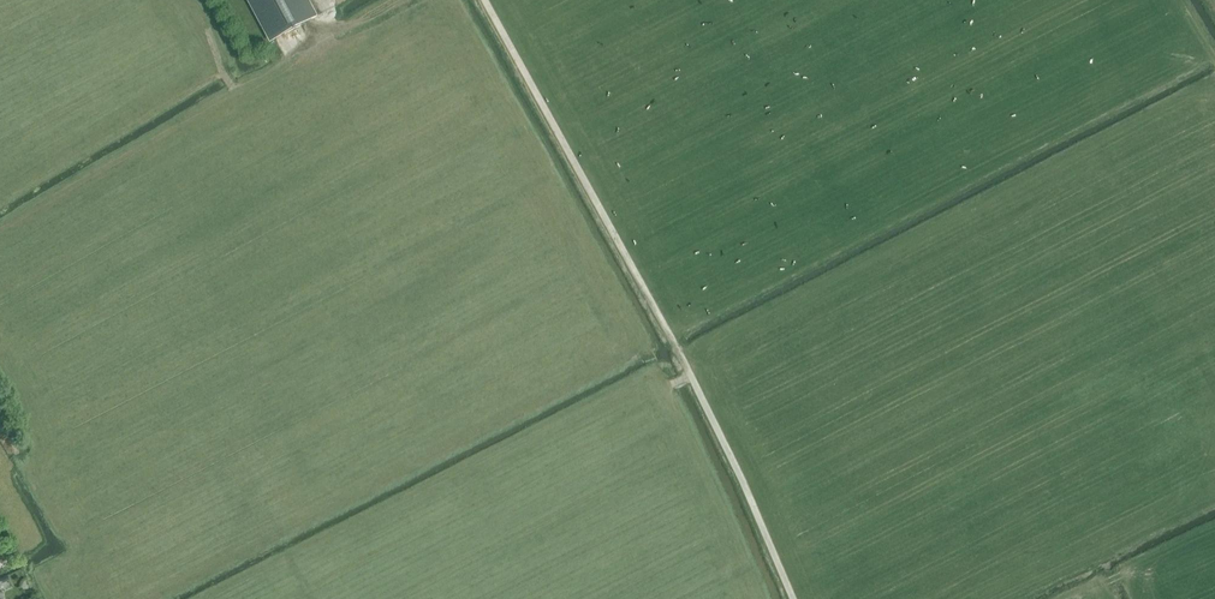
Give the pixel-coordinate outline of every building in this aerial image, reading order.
[(274,40),(316,17),(307,0),(253,0),(274,40)]
